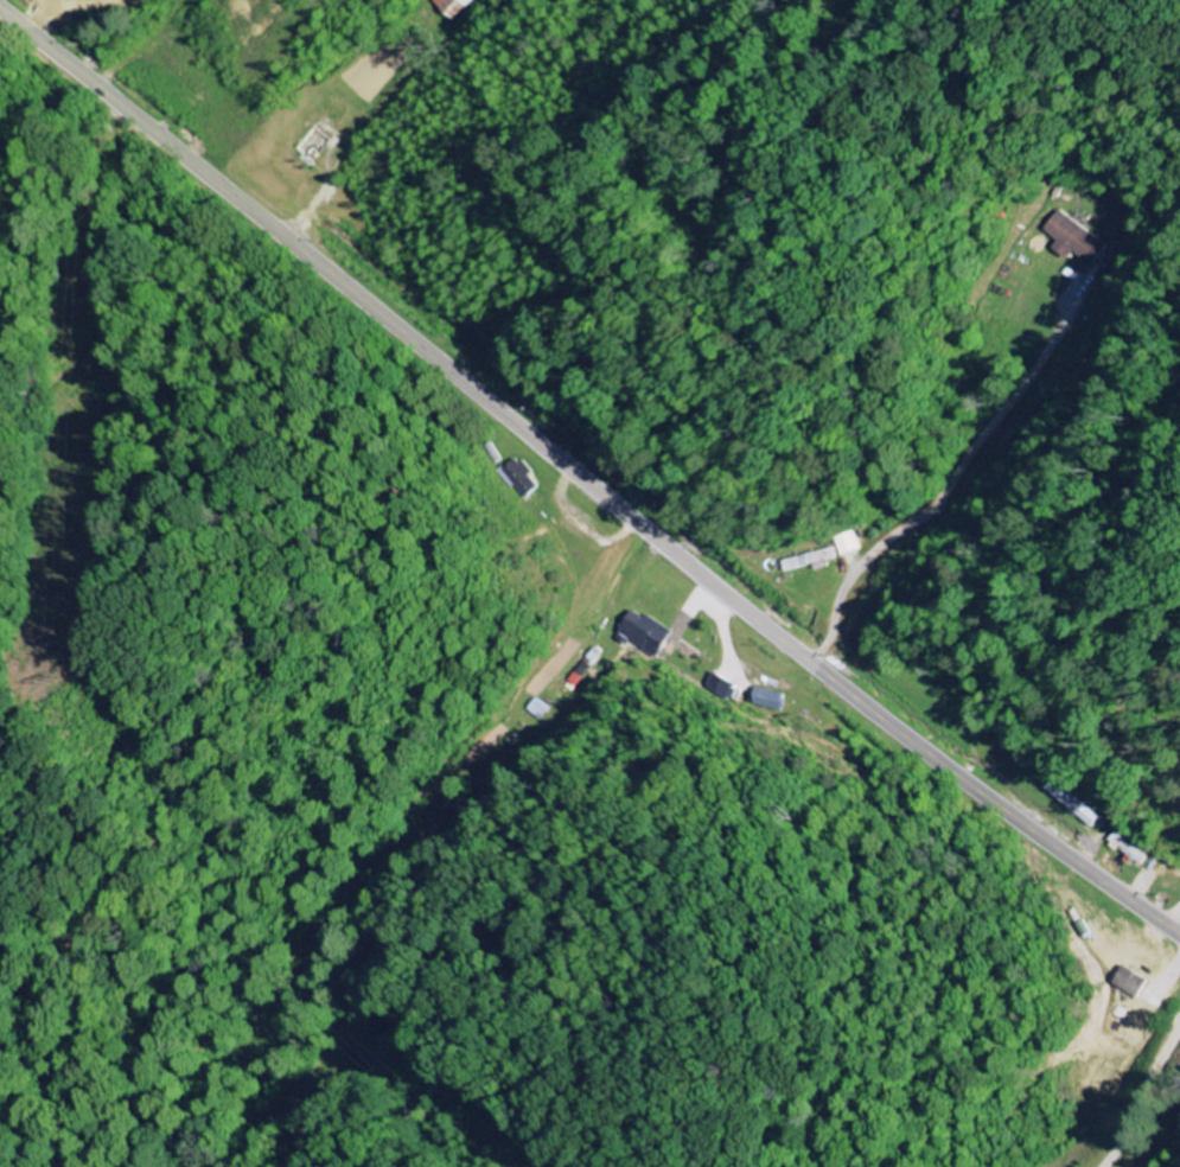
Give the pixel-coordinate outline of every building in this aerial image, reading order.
[(453,21),(475,0),(436,0),(435,1),(453,21)] [(1063,242),(1058,250),(1074,260),(1078,254),(1097,267),(1111,245),(1061,211),(1047,231),(1063,242)] [(495,473),(504,488),(513,482),(523,501),(541,491),(522,458),(495,473)] [(839,563),(837,551),(788,560),(790,572),(839,563)] [(619,637),(654,660),(673,632),(649,616),(646,619),(636,612),(619,637)] [(775,715),(783,699),(756,686),(748,701),(775,715)]
